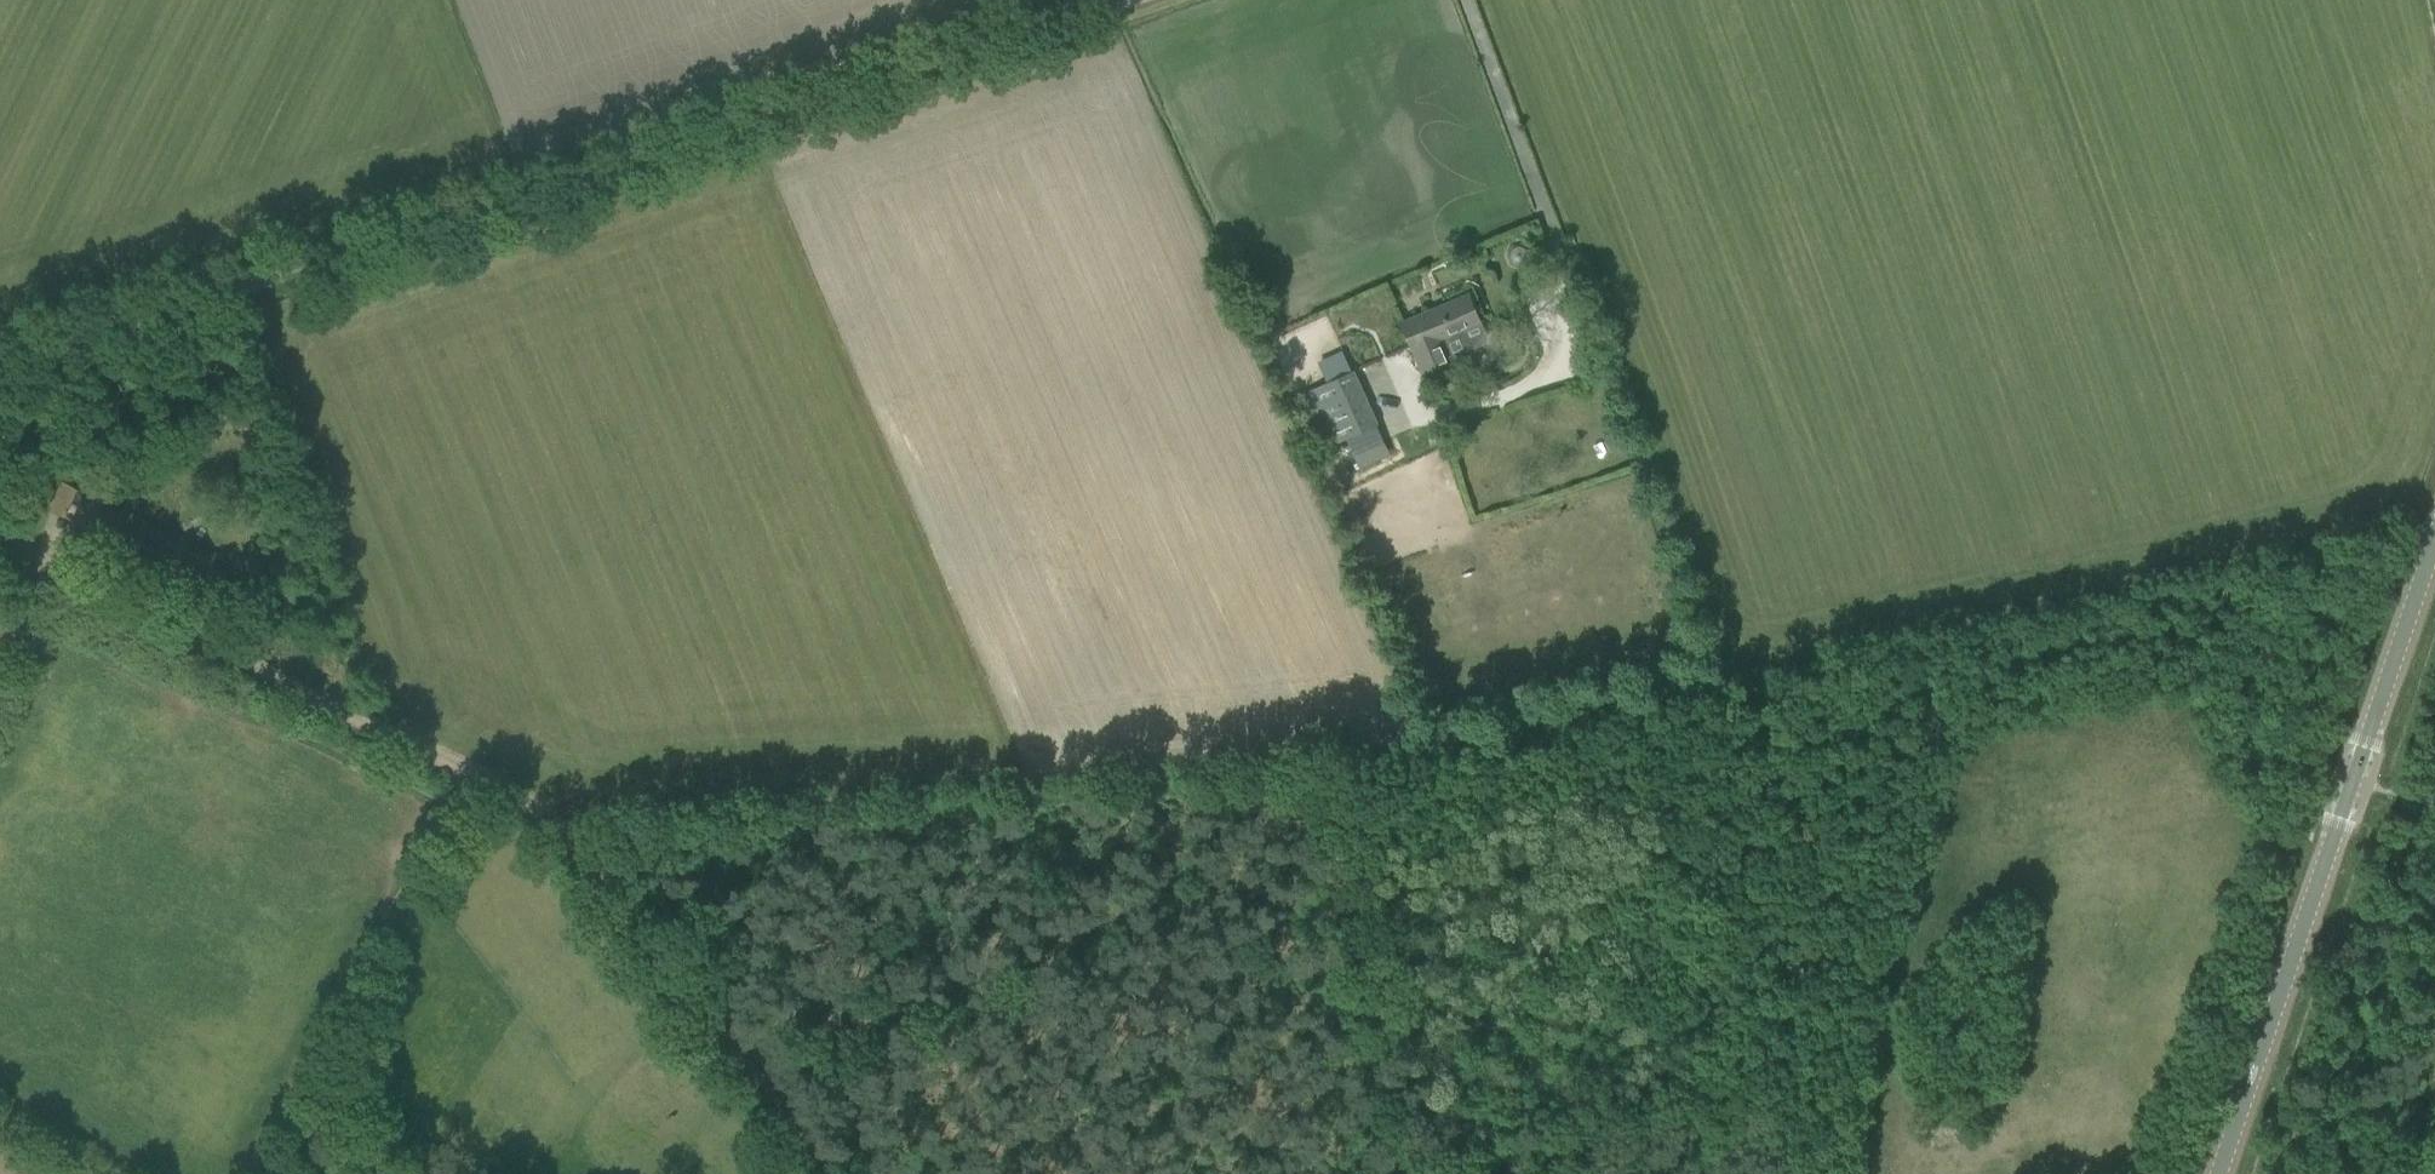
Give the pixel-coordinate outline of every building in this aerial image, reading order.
[(1512,252),(1510,259),(1512,265),(1519,267),(1525,265),(1527,258),(1525,252),(1518,250),(1512,252)] [(1470,295),(1402,323),(1407,337),(1422,374),(1471,355),(1463,334),(1483,326),(1482,323),(1470,295)] [(1299,340),(1282,347),(1289,361),(1305,354),(1299,340)] [(1592,354),(1571,361),(1579,383),(1599,375),(1592,354)] [(1299,397),(1322,449),(1347,438),(1355,457),(1384,444),(1353,374),(1299,397)] [(217,556),(100,498),(78,486),(62,517),(201,589),(212,567),(217,556)]
